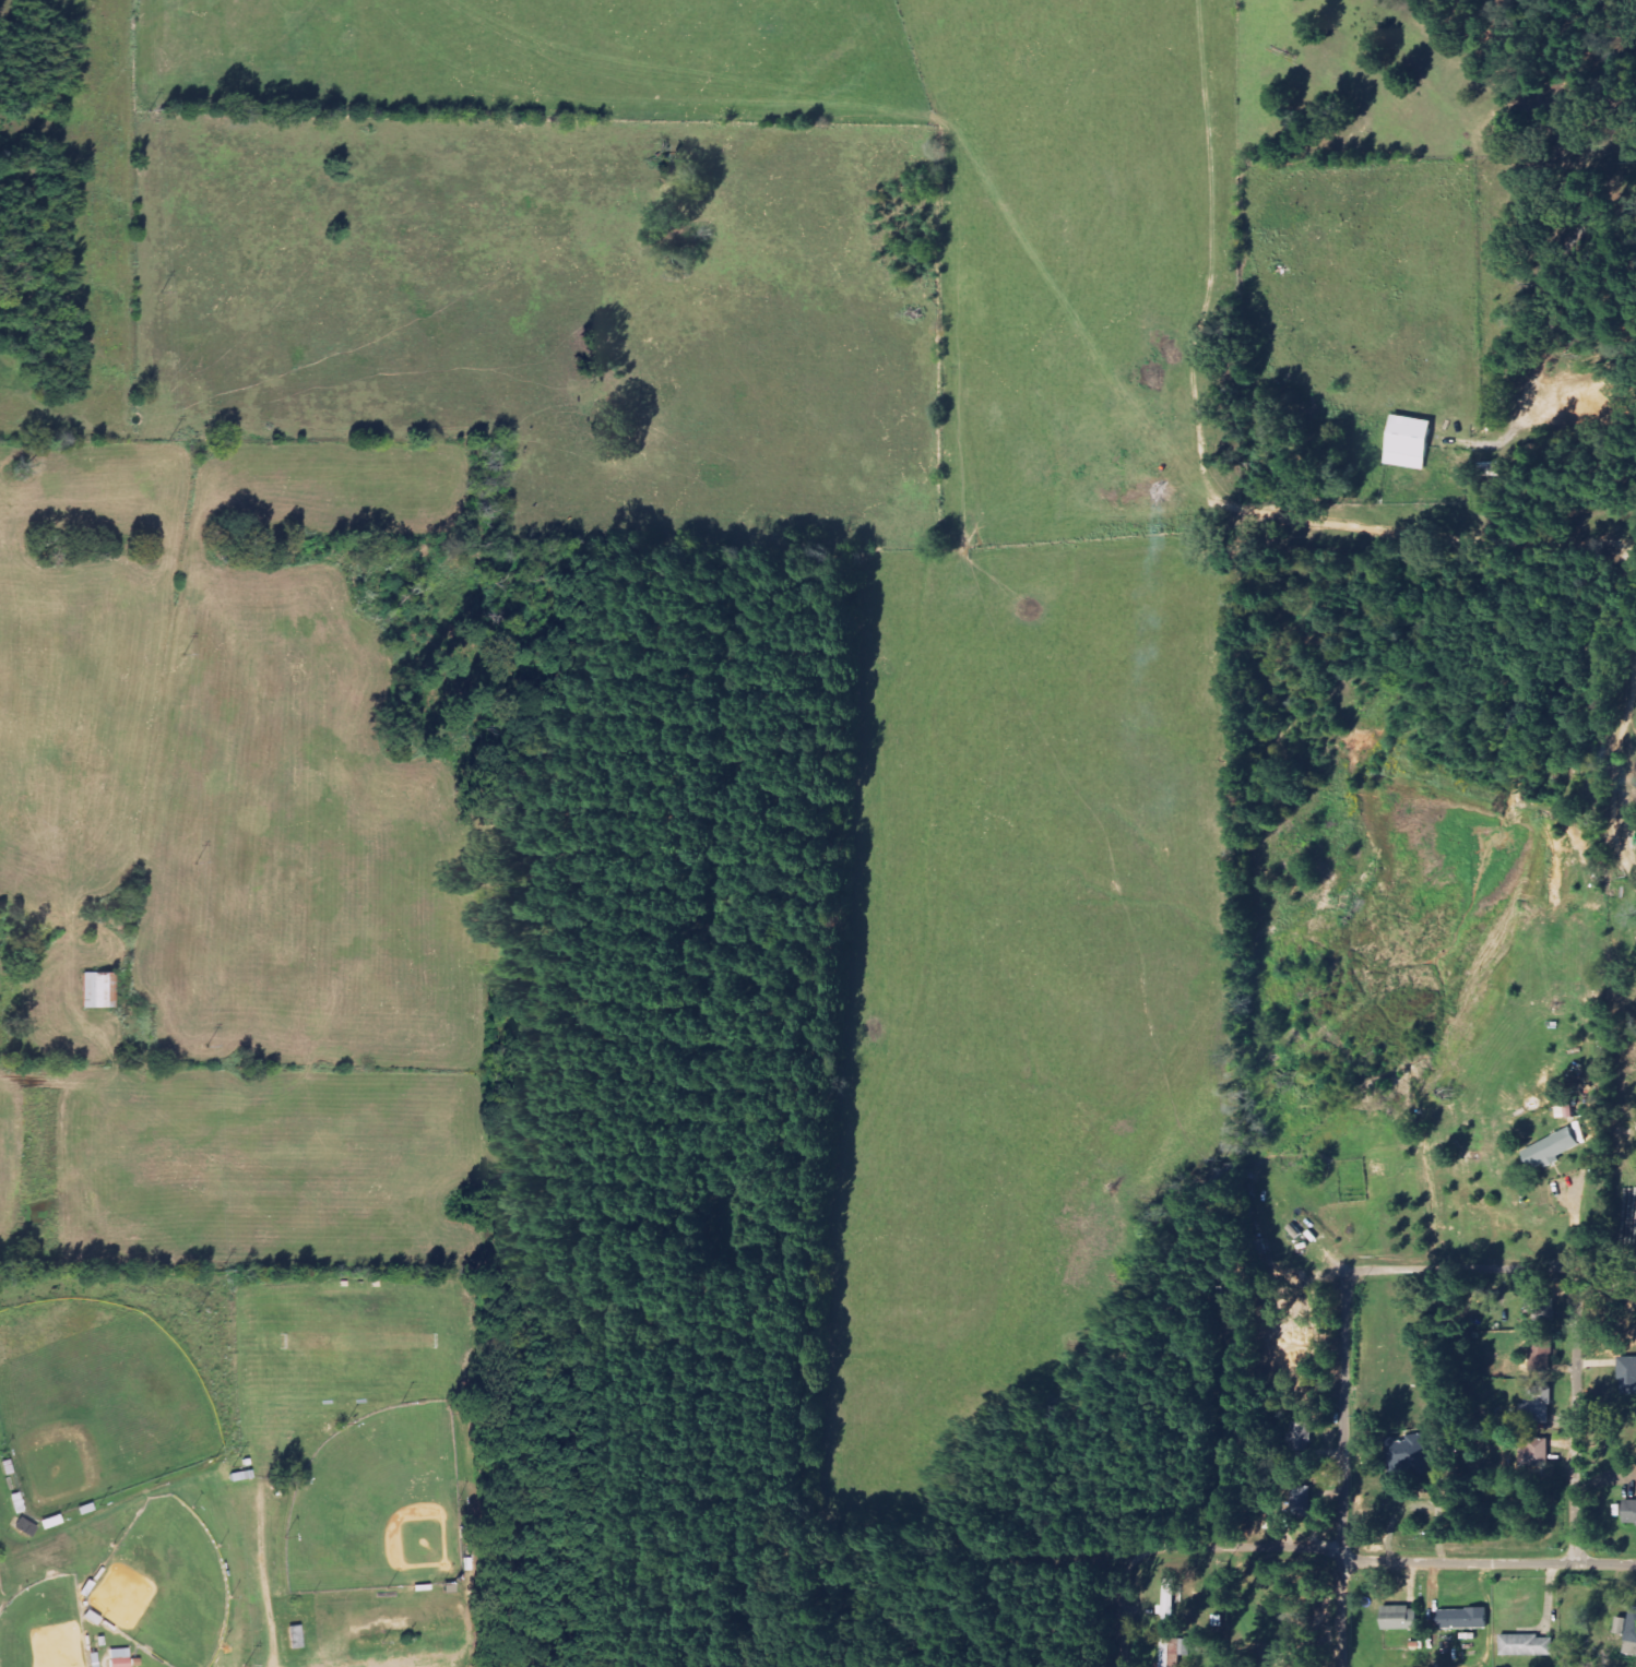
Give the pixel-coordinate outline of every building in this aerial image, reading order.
[(1430,471),(1436,422),(1396,416),(1390,465),(1430,471)] [(1501,477),(1502,465),(1494,465),(1494,467),(1481,467),(1480,476),(1501,477)] [(116,973),(83,973),(83,1009),(116,1008),(116,973)] [(1526,1151),(1537,1173),(1564,1160),(1562,1156),(1585,1146),(1576,1127),(1526,1151)] [(1536,1321),(1547,1322),(1549,1293),(1529,1292),(1528,1313),(1536,1313),(1536,1321)] [(1551,1372),(1551,1337),(1532,1337),(1532,1330),(1518,1330),(1518,1363),(1533,1363),(1533,1372),(1551,1372)] [(1635,1394),(1635,1358),(1622,1358),(1623,1395),(1635,1394)] [(1553,1424),(1553,1387),(1531,1387),(1531,1405),(1523,1405),(1523,1423),(1553,1424)] [(1289,1423),(1290,1447),(1307,1447),(1307,1422),(1289,1423)] [(1426,1432),(1386,1438),(1391,1475),(1431,1469),(1426,1432)] [(1627,1501),(1626,1526),(1635,1526),(1635,1501),(1627,1501)] [(15,1528),(31,1538),(38,1528),(20,1518),(15,1528)] [(1175,1580),(1163,1580),(1162,1620),(1174,1621),(1175,1580)] [(1385,1607),(1385,1630),(1418,1629),(1417,1606),(1385,1607)] [(1490,1609),(1442,1610),(1443,1629),(1491,1628),(1490,1609)] [(1503,1657),(1555,1656),(1554,1636),(1503,1637),(1503,1657)] [(130,1649),(110,1650),(111,1666),(130,1666),(130,1649)]
